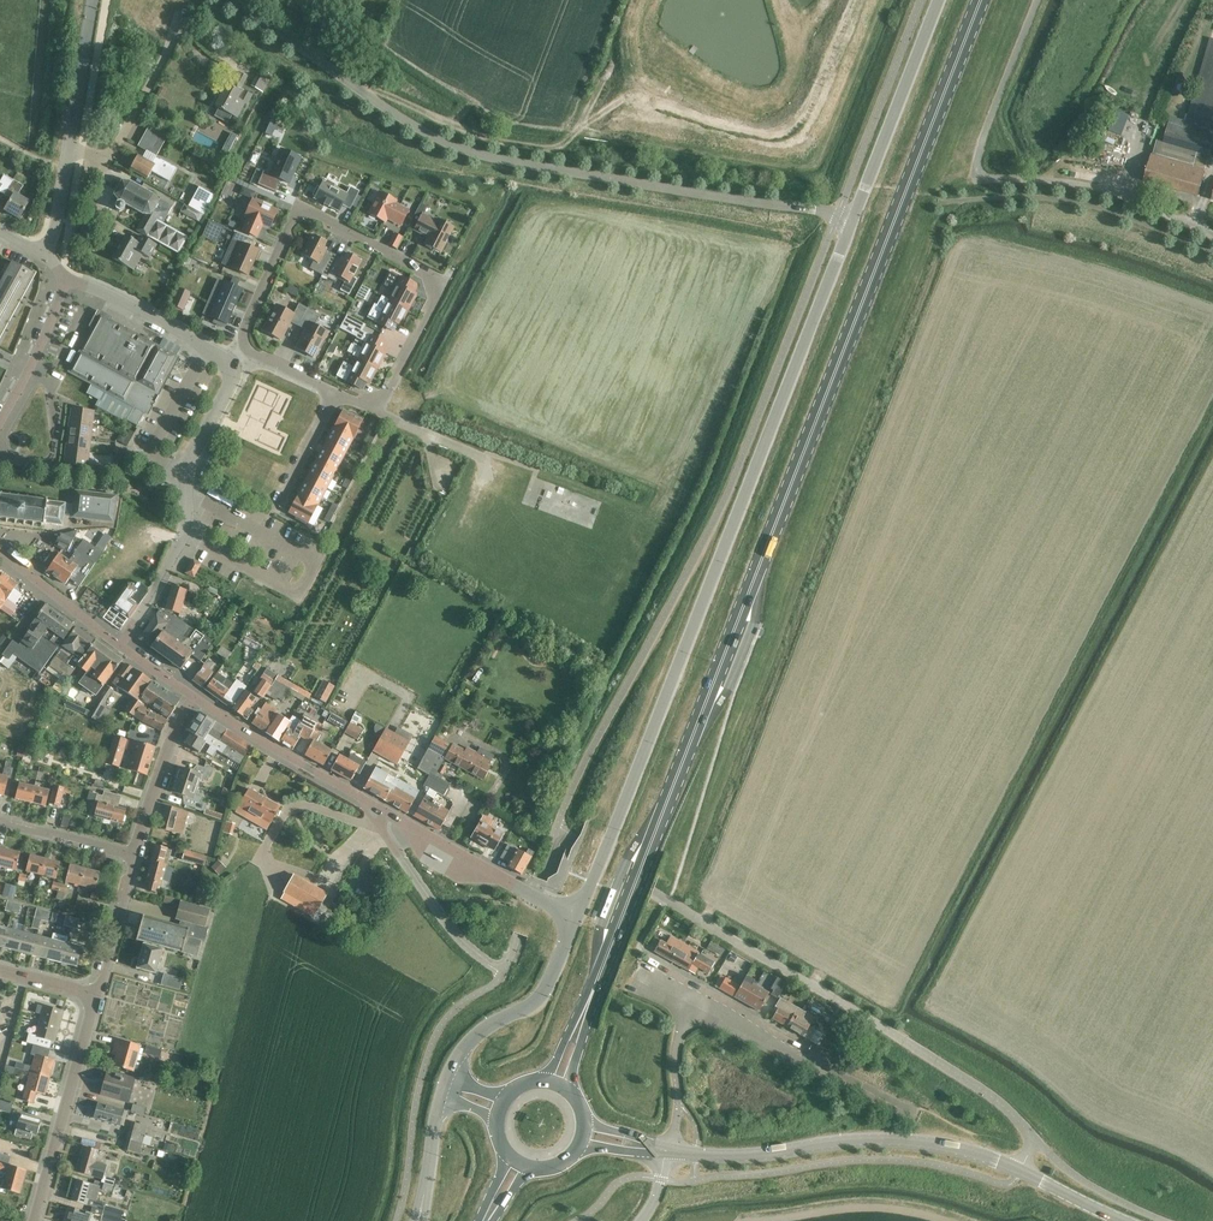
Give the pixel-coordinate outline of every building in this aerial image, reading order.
[(1155,155),(1151,154),(1143,181),(1197,196),(1212,141),(1212,138),(1200,134),(1201,131),(1198,130),(1201,119),(1212,123),(1212,39),(1210,39),(1184,129),(1168,124),(1162,143),(1159,142),(1155,155)] [(250,85),(262,92),(272,76),(259,69),(250,85)] [(239,91),(247,77),(240,73),(232,87),(227,85),(215,106),(237,118),(245,103),(247,104),(252,95),(244,90),(239,100),(237,99),(241,92),(239,91)] [(1108,129),(1121,136),(1130,119),(1117,112),(1108,129)] [(263,171),(257,184),(275,192),(280,180),(289,183),(300,157),(281,149),(270,174),(263,171)] [(129,170),(146,179),(151,172),(169,181),(176,168),(155,157),(152,164),(137,156),(129,170)] [(24,160),(21,167),(25,170),(29,163),(24,160)] [(5,194),(12,181),(3,176),(0,182),(0,192),(5,194)] [(178,253),(188,236),(156,219),(160,212),(154,209),(157,204),(156,203),(158,200),(152,193),(129,181),(121,180),(113,194),(117,200),(119,201),(117,202),(115,205),(116,209),(119,211),(123,210),(125,206),(124,204),(142,214),(145,214),(136,231),(146,236),(147,236),(178,253)] [(316,188),(312,195),(315,196),(314,198),(339,211),(342,205),(349,209),(358,192),(350,187),(347,194),(334,187),(335,184),(326,180),(325,183),(323,181),(319,189),(316,188)] [(12,181),(5,194),(11,198),(4,210),(19,219),(29,202),(17,195),(22,187),(12,181)] [(194,186),(191,191),(208,200),(210,195),(194,186)] [(396,201),(380,192),(368,214),(384,222),(387,218),(400,225),(408,211),(394,204),(396,201)] [(262,204),(252,200),(245,216),(248,218),(242,231),(256,237),(261,227),(260,227),(261,224),(269,227),(277,211),(270,208),(272,206),(263,202),(262,204)] [(197,219),(200,213),(184,204),(180,210),(197,219)] [(428,236),(424,244),(441,252),(442,250),(444,251),(448,244),(445,243),(453,228),(437,219),(436,221),(422,214),(414,230),(424,235),(425,234),(428,236)] [(233,240),(241,244),(231,268),(248,275),(259,251),(249,246),(252,239),(236,233),(233,240)] [(388,245),(396,248),(402,237),(394,233),(388,245)] [(133,270),(142,253),(149,257),(156,244),(139,235),(136,241),(125,235),(112,258),(133,270)] [(322,275),(333,254),(326,250),(326,249),(325,249),(325,250),(322,248),(326,242),(323,241),(324,240),(318,237),(317,238),(312,235),(302,254),(313,260),(309,268),(322,275)] [(333,254),(322,275),(335,282),(338,276),(346,280),(341,290),(349,294),(356,279),(352,277),(353,275),(354,276),(357,269),(357,268),(361,261),(355,258),(356,257),(350,253),(349,255),(347,254),(344,260),(341,258),(342,258),(341,257),(340,258),(333,254)] [(4,276),(24,288),(32,273),(12,262),(4,276)] [(388,300),(408,310),(420,287),(391,272),(384,285),(393,290),(388,300)] [(4,276),(0,283),(0,293),(16,302),(24,288),(4,276)] [(207,303),(203,314),(215,319),(213,323),(222,327),(224,323),(227,324),(242,290),(224,282),(214,306),(207,303)] [(179,288),(172,305),(183,310),(190,293),(179,288)] [(9,316),(16,302),(0,293),(0,311),(9,316)] [(367,317),(396,333),(408,310),(388,300),(384,309),(374,304),(367,317)] [(298,326),(307,308),(299,304),(293,314),(276,305),(262,330),(281,340),(290,322),(298,326)] [(307,308),(298,326),(305,330),(296,348),(314,357),(327,332),(314,325),(320,315),(307,308)] [(1,330),(9,316),(0,311),(0,329),(1,330)] [(145,414),(155,394),(156,393),(149,389),(157,373),(165,377),(176,356),(99,314),(67,372),(133,408),(126,420),(137,426),(144,413),(145,414)] [(363,324),(346,315),(342,324),(348,327),(349,325),(358,330),(360,325),(362,326),(363,324)] [(357,346),(352,355),(358,358),(377,368),(389,346),(360,330),(353,344),(357,346)] [(377,368),(358,358),(353,367),(343,362),(336,376),(365,391),(377,368)] [(71,408),(70,422),(92,425),(94,411),(71,408)] [(342,410),(333,427),(353,438),(364,418),(351,412),(350,414),(342,410)] [(70,422),(68,436),(90,439),(92,425),(70,422)] [(333,427),(324,444),(344,455),(353,438),(333,427)] [(130,430),(126,437),(131,439),(134,433),(130,430)] [(369,435),(364,444),(370,447),(374,438),(369,435)] [(88,453),(90,439),(68,436),(66,450),(88,453)] [(127,446),(131,439),(126,437),(122,444),(127,446)] [(315,461),(335,472),(344,455),(324,444),(315,461)] [(365,455),(370,447),(364,444),(360,452),(365,455)] [(120,448),(116,454),(121,457),(125,450),(120,448)] [(87,467),(88,453),(66,450),(64,464),(87,467)] [(117,464),(121,457),(116,454),(113,461),(117,464)] [(315,461),(306,478),(326,489),(335,472),(315,461)] [(351,469),(346,478),(352,480),(356,472),(351,469)] [(306,478),(297,495),(317,506),(326,489),(306,478)] [(347,489),(352,480),(346,478),(342,486),(347,489)] [(45,497),(45,499),(36,498),(37,496),(35,495),(35,498),(28,497),(28,495),(26,494),(26,497),(19,496),(19,493),(18,493),(17,496),(10,495),(10,493),(9,492),(8,495),(1,494),(1,491),(0,491),(0,518),(6,519),(6,521),(7,521),(8,519),(15,520),(14,522),(16,523),(16,521),(23,521),(23,523),(25,523),(25,522),(32,522),(32,524),(34,525),(34,522),(40,523),(40,525),(44,525),(44,524),(45,524),(45,523),(63,526),(64,515),(72,516),(72,517),(113,522),(116,496),(75,491),(74,504),(70,504),(65,503),(47,500),(47,497),(45,497)] [(317,506),(297,495),(288,512),(295,516),(294,519),(307,525),(317,506)] [(332,503),(328,512),(333,514),(338,506),(332,503)] [(329,523),(333,514),(328,512),(324,520),(329,523)] [(59,534),(54,545),(62,549),(68,552),(78,530),(60,535),(59,534)] [(58,554),(46,571),(76,591),(102,553),(83,540),(69,561),(58,554)] [(201,563),(193,559),(190,564),(187,570),(185,573),(193,577),(201,563)] [(17,584),(0,572),(0,609),(17,584)] [(146,593),(147,588),(141,583),(132,583),(127,582),(110,605),(128,618),(146,593)] [(179,613),(187,590),(172,586),(165,609),(179,613)] [(39,673),(74,625),(45,605),(29,626),(26,631),(28,632),(19,645),(12,640),(2,655),(9,660),(13,654),(39,673)] [(206,653),(215,641),(206,635),(204,637),(174,615),(168,623),(157,615),(139,639),(181,669),(197,647),(206,653)] [(86,652),(94,640),(76,627),(62,646),(49,665),(67,679),(76,666),(86,652)] [(86,652),(76,666),(86,673),(78,683),(95,696),(112,672),(113,673),(122,661),(94,640),(86,652)] [(225,660),(231,653),(221,646),(216,653),(225,660)] [(209,670),(214,664),(208,659),(192,681),(202,688),(213,673),(209,670)] [(136,700),(150,680),(126,664),(112,684),(134,698),(125,711),(132,716),(133,715),(141,721),(161,731),(168,720),(148,710),(142,707),(140,705),(141,703),(136,700)] [(204,690),(230,708),(241,695),(245,687),(236,680),(233,684),(217,673),(204,690)] [(252,692),(261,699),(274,680),(263,673),(259,679),(260,680),(252,692)] [(170,693),(150,680),(136,700),(141,703),(140,705),(142,707),(145,702),(158,711),(170,693)] [(290,689),(274,680),(261,699),(262,699),(265,694),(275,701),(277,698),(282,701),(290,689)] [(333,688),(323,683),(316,697),(325,701),(333,688)] [(102,706),(113,689),(108,686),(97,703),(89,716),(94,719),(102,706)] [(255,698),(244,690),(246,687),(245,687),(241,695),(230,708),(246,720),(253,711),(249,708),(253,704),(252,703),(255,698)] [(179,699),(170,693),(158,711),(168,717),(179,699)] [(271,737),(277,740),(281,733),(282,733),(285,729),(284,728),(286,725),(287,725),(285,724),(287,721),(277,713),(278,711),(272,707),(270,708),(264,704),(251,723),(271,737)] [(190,733),(184,743),(199,752),(205,742),(210,745),(209,747),(206,752),(212,756),(216,750),(239,764),(251,746),(251,745),(198,712),(186,731),(190,733)] [(300,736),(308,740),(318,723),(303,715),(294,733),(288,729),(289,727),(287,725),(286,725),(284,728),(285,729),(282,733),(281,733),(277,740),(292,750),(300,736)] [(318,723),(308,740),(311,742),(304,755),(323,765),(331,750),(316,742),(320,736),(317,734),(322,725),(318,723)] [(372,749),(378,740),(349,723),(344,732),(372,749)] [(385,728),(378,740),(372,751),(397,764),(409,742),(385,728)] [(146,776),(155,747),(114,734),(106,763),(118,767),(124,749),(133,752),(128,770),(146,776)] [(434,736),(428,748),(445,758),(483,779),(489,767),(488,766),(490,761),(468,748),(466,752),(452,744),(451,746),(434,736)] [(428,748),(417,768),(428,775),(430,773),(432,768),(437,772),(441,764),(445,758),(428,748)] [(350,781),(359,766),(339,755),(330,770),(350,781)] [(2,776),(0,775),(0,795),(3,796),(8,777),(11,778),(13,768),(11,767),(12,763),(6,761),(2,776)] [(441,764),(437,772),(442,774),(446,767),(441,764)] [(175,779),(197,787),(200,779),(206,781),(208,776),(211,777),(213,770),(198,765),(195,772),(180,766),(175,779)] [(383,800),(384,801),(397,779),(395,778),(397,775),(382,767),(380,770),(375,767),(363,788),(384,799),(383,800)] [(443,797),(450,784),(430,773),(428,775),(423,785),(443,797)] [(197,787),(175,779),(171,791),(186,797),(184,804),(204,811),(205,809),(207,804),(201,802),(203,797),(195,794),(197,787)] [(397,779),(384,801),(406,813),(419,791),(397,779)] [(15,799),(30,803),(34,787),(19,783),(15,799)] [(60,806),(64,788),(54,786),(49,804),(60,806)] [(34,787),(30,803),(45,807),(49,791),(34,787)] [(270,822),(279,807),(249,789),(238,807),(256,817),(257,815),(270,822)] [(95,816),(122,823),(125,809),(118,807),(121,795),(104,791),(102,795),(97,794),(95,802),(98,802),(95,816)] [(425,794),(423,799),(414,815),(421,819),(421,820),(438,830),(442,824),(449,828),(456,816),(439,806),(438,807),(431,804),(433,799),(425,794)] [(182,835),(186,820),(188,812),(166,806),(163,814),(159,828),(182,835)] [(204,811),(203,814),(223,821),(225,815),(205,809),(204,811)] [(471,837),(479,841),(494,850),(502,835),(489,828),(492,822),(483,816),(471,837)] [(167,865),(171,850),(166,849),(167,848),(155,844),(143,889),(158,893),(166,865),(167,865)] [(521,874),(534,852),(530,850),(527,856),(508,844),(500,858),(509,863),(507,866),(521,874)] [(20,853),(0,848),(0,867),(15,870),(20,853)] [(193,852),(191,861),(204,865),(207,856),(193,852)] [(25,871),(41,875),(45,859),(29,855),(25,871)] [(45,859),(41,875),(56,879),(60,863),(45,859)] [(65,881),(80,885),(85,869),(69,865),(65,881)] [(85,869),(80,885),(96,889),(100,873),(85,869)] [(18,880),(25,882),(27,875),(20,873),(18,880)] [(372,895),(380,881),(365,873),(357,886),(372,895)] [(306,905),(317,911),(319,927),(326,894),(293,876),(281,899),(303,911),(306,905)] [(52,889),(59,890),(60,884),(53,882),(52,889)] [(68,886),(60,884),(59,890),(66,892),(68,886)] [(92,892),(90,899),(97,900),(99,893),(92,892)] [(5,910),(11,912),(14,902),(7,900),(5,910)] [(14,902),(11,912),(18,914),(21,904),(14,902)] [(205,927),(210,910),(180,902),(175,919),(182,920),(180,926),(142,915),(135,940),(196,957),(200,942),(204,943),(208,927),(205,927)] [(34,918),(40,919),(43,909),(37,908),(34,918)] [(43,909),(40,919),(48,921),(50,911),(43,909)] [(64,925),(70,927),(72,917),(66,915),(64,925)] [(72,917),(70,927),(77,929),(80,919),(72,917)] [(2,948),(16,951),(21,932),(7,929),(2,948)] [(31,955),(36,936),(21,932),(16,951),(31,955)] [(31,955),(46,959),(51,940),(36,936),(31,955)] [(655,938),(650,946),(655,949),(654,951),(694,974),(698,967),(708,973),(714,963),(697,953),(698,952),(669,936),(665,943),(655,938)] [(51,940),(46,959),(60,963),(65,944),(51,940)] [(711,941),(707,948),(716,953),(720,946),(711,941)] [(80,948),(65,944),(60,963),(75,966),(80,948)] [(155,974),(162,950),(143,945),(136,969),(155,974)] [(715,986),(734,996),(740,986),(721,975),(715,986)] [(740,986),(734,996),(755,1008),(758,1010),(768,994),(768,992),(765,990),(752,983),(754,980),(746,975),(744,978),(740,986)] [(169,976),(167,986),(179,989),(182,979),(169,976)] [(786,982),(777,977),(771,988),(773,989),(771,993),(777,997),(784,985),(786,982)] [(772,1018),(786,1027),(797,1008),(780,998),(777,1004),(779,1005),(772,1018)] [(53,1042),(61,1011),(44,1006),(35,1037),(53,1042)] [(786,1027),(802,1036),(809,1040),(815,1030),(808,1026),(813,1018),(797,1008),(786,1027)] [(132,1071),(139,1047),(116,1040),(113,1048),(118,1050),(114,1066),(132,1071)] [(29,1072),(49,1078),(54,1060),(34,1055),(29,1072)] [(17,1062),(15,1068),(23,1070),(25,1064),(17,1062)] [(129,1090),(132,1078),(107,1071),(100,1095),(118,1100),(122,1088),(129,1090)] [(49,1078),(29,1072),(21,1100),(32,1103),(35,1093),(44,1095),(49,1078)] [(133,1112),(135,1104),(120,1100),(118,1107),(133,1112)] [(12,1104),(0,1101),(0,1111),(9,1113),(12,1104)] [(125,1118),(127,1112),(98,1103),(93,1118),(120,1126),(122,1117),(125,1118)] [(36,1135),(40,1120),(20,1114),(15,1130),(36,1135)] [(131,1122),(127,1139),(142,1144),(147,1126),(131,1122)] [(139,1155),(142,1144),(127,1139),(124,1150),(139,1155)] [(101,1179),(100,1182),(113,1186),(115,1180),(103,1176),(106,1166),(94,1163),(98,1151),(84,1147),(77,1172),(101,1179)] [(26,1171),(7,1165),(9,1157),(0,1154),(0,1171),(1,1172),(0,1174),(0,1175),(4,1177),(1,1189),(19,1195),(26,1171)] [(70,1201),(87,1206),(89,1200),(95,1202),(99,1186),(76,1180),(70,1201)] [(122,1210),(104,1205),(102,1212),(120,1218),(122,1210)] [(91,1214),(100,1216),(102,1209),(91,1206),(89,1213),(68,1207),(64,1220),(89,1220),(91,1214)]
